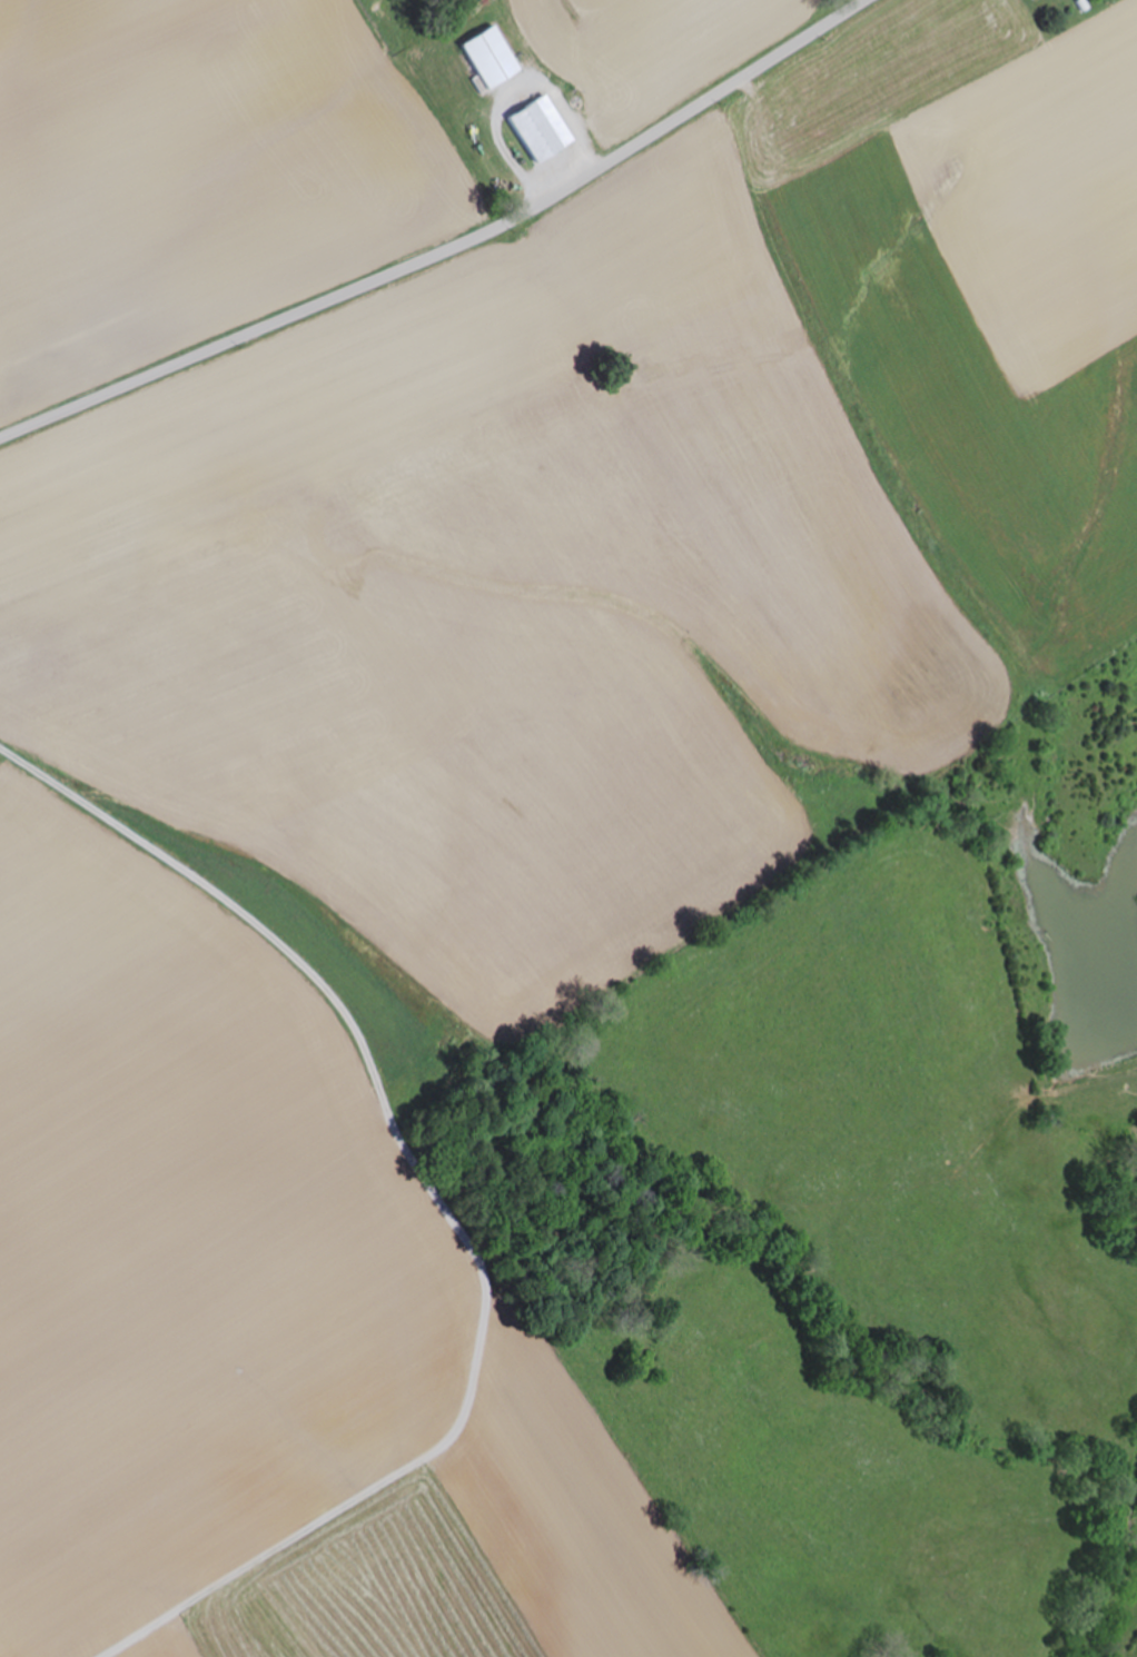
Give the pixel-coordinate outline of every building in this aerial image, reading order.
[(486,93),(520,73),(492,25),(458,45),(486,93)] [(534,166),(573,144),(546,96),(507,117),(534,166)]
